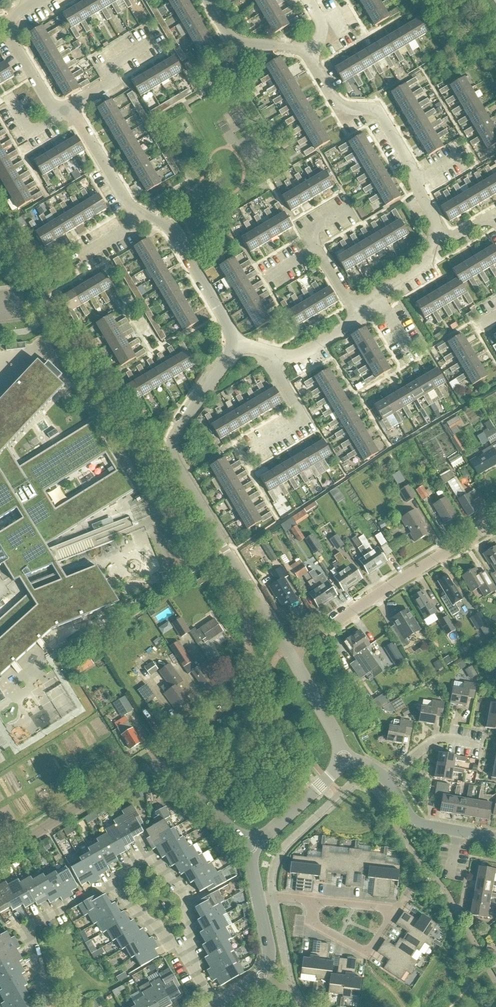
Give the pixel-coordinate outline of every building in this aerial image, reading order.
[(83,3),(91,17),(91,18),(97,28),(101,25),(95,15),(101,12),(101,11),(102,11),(95,0),(87,0),(83,3)] [(102,11),(101,11),(101,12),(107,21),(111,19),(105,9),(111,5),(112,5),(109,0),(95,0),(102,11)] [(112,5),(111,5),(117,15),(121,13),(115,3),(121,0),(109,0),(112,5)] [(128,9),(132,7),(128,0),(122,0),(128,9)] [(150,11),(156,8),(151,0),(146,3),(150,11)] [(175,14),(190,5),(187,0),(174,0),(169,3),(175,14)] [(262,14),(276,6),(277,7),(287,1),(287,0),(279,0),(275,3),(273,0),(262,0),(256,4),(262,14)] [(368,16),(383,8),(383,9),(383,8),(393,3),(392,0),(389,0),(381,4),(379,0),(373,0),(362,6),(368,16)] [(83,3),(73,9),(81,23),(80,23),(81,24),(86,34),(90,31),(85,21),(91,18),(91,17),(83,3)] [(175,14),(181,24),(196,15),(190,5),(175,14)] [(262,14),(268,24),(282,16),(283,17),(293,11),(291,7),(281,13),(277,7),(276,6),(262,14)] [(383,8),(368,16),(374,27),(389,18),(389,19),(399,13),(397,9),(387,15),(383,8),(383,9),(383,8)] [(62,15),(71,29),(70,30),(76,40),(80,37),(74,28),(81,24),(80,23),(81,23),(73,9),(62,15)] [(152,13),(157,21),(162,18),(157,10),(152,13)] [(181,24),(187,34),(202,25),(196,15),(181,24)] [(282,16),(268,24),(274,35),(288,26),(289,28),(299,22),(297,18),(287,23),(283,17),(282,16)] [(418,20),(406,26),(415,41),(414,41),(415,41),(420,51),(424,49),(419,39),(426,34),(418,20)] [(158,24),(163,31),(168,28),(163,21),(158,24)] [(187,34),(194,45),(208,36),(202,25),(187,34)] [(406,26),(396,32),(405,47),(404,47),(404,48),(410,57),(414,55),(408,45),(415,41),(414,41),(415,41),(406,26)] [(27,36),(34,47),(49,38),(49,39),(59,33),(57,29),(47,35),(42,27),(27,36)] [(164,34),(169,42),(174,39),(169,31),(164,34)] [(396,32),(386,39),(394,53),(394,54),(400,63),(404,61),(398,51),(404,48),(404,47),(405,47),(396,32)] [(208,36),(194,45),(200,55),(215,47),(208,36)] [(34,47),(40,57),(55,49),(65,43),(63,39),(53,45),(49,39),(49,38),(34,47)] [(386,39),(376,45),(384,59),(383,59),(384,60),(389,70),(393,67),(388,57),(394,54),(394,53),(386,39)] [(170,44),(175,52),(180,49),(175,41),(170,44)] [(376,45),(365,51),(374,65),(373,66),(379,76),(383,73),(377,64),(384,60),(383,59),(384,59),(376,45)] [(40,57),(46,67),(61,59),(61,60),(61,59),(71,54),(69,50),(59,55),(55,49),(40,57)] [(365,51),(355,57),(363,71),(363,72),(369,82),(373,79),(367,70),(373,66),(374,65),(365,51)] [(176,55),(181,62),(186,59),(181,52),(176,55)] [(174,57),(163,64),(172,79),(182,72),(174,57)] [(355,57),(345,63),(353,77),(353,78),(359,88),(363,86),(357,76),(363,72),(363,71),(355,57)] [(46,67),(52,78),(67,69),(67,70),(68,70),(77,64),(75,60),(65,66),(61,59),(61,60),(61,59),(46,67)] [(183,66),(188,73),(198,66),(194,59),(183,66)] [(263,85),(272,79),(273,79),(272,78),(287,70),(280,59),(265,67),(270,75),(260,81),(263,85)] [(3,84),(14,78),(5,63),(0,66),(0,80),(3,84)] [(353,77),(345,63),(334,69),(343,84),(342,84),(348,94),(352,92),(346,82),(353,78),(353,77)] [(163,64),(153,70),(161,85),(172,79),(163,64)] [(52,78),(59,88),(73,80),(74,80),(83,74),(81,70),(71,76),(68,70),(67,70),(67,69),(52,78)] [(153,70),(142,76),(151,91),(161,85),(153,70)] [(269,95),(279,89),(279,88),(293,80),(287,70),(272,78),(273,79),(272,79),(276,85),(266,91),(269,95)] [(151,91),(142,76),(132,83),(140,97),(151,91)] [(451,90),(455,96),(456,97),(471,89),(464,78),(450,87),(449,85),(439,91),(441,95),(451,90)] [(391,94),(397,104),(411,96),(411,95),(408,88),(417,83),(415,79),(413,80),(405,85),(391,94)] [(73,80),(59,88),(65,99),(79,90),(80,91),(90,85),(87,81),(77,86),(74,80),(73,80)] [(275,106),(285,100),(285,99),(299,90),(293,80),(279,88),(279,89),(282,96),(273,102),(275,106)] [(181,94),(184,99),(192,94),(189,89),(181,94)] [(397,104),(403,115),(418,106),(417,105),(418,105),(414,99),(424,93),(421,89),(411,95),(411,96),(397,104)] [(457,100),(461,106),(462,107),(477,99),(471,89),(456,97),(455,96),(445,102),(447,106),(457,100)] [(281,116),(291,110),(291,109),(305,101),(299,90),(285,99),(285,100),(289,106),(279,112),(281,116)] [(127,96),(132,104),(137,101),(132,93),(127,96)] [(170,100),(173,105),(181,101),(178,96),(170,100)] [(403,115),(409,125),(424,116),(423,116),(424,115),(420,109),(430,103),(427,99),(418,105),(417,105),(418,106),(403,115)] [(463,110),(467,117),(468,116),(468,118),(483,109),(477,99),(462,107),(461,106),(451,112),(454,116),(463,110)] [(97,110),(103,120),(118,111),(112,101),(97,110)] [(287,126),(297,120),(297,119),(311,111),(305,101),(291,109),(291,110),(295,116),(285,122),(287,126)] [(160,107),(163,112),(171,107),(168,102),(160,107)] [(133,106),(138,114),(143,111),(138,103),(133,106)] [(150,113),(153,118),(160,113),(157,108),(150,113)] [(470,121),(473,127),(474,127),(474,128),(489,120),(483,109),(468,118),(468,116),(467,117),(457,122),(460,126),(470,121)] [(409,125),(415,135),(430,127),(429,126),(430,126),(426,119),(436,114),(434,110),(424,115),(423,116),(424,116),(409,125)] [(103,120),(109,131),(124,122),(118,111),(103,120)] [(293,137),(303,131),(304,130),(303,130),(318,121),(311,111),(297,119),(297,120),(301,127),(291,133),(293,137)] [(139,116),(144,124),(149,121),(144,113),(139,116)] [(415,135),(422,145),(436,137),(436,136),(432,130),(442,124),(440,120),(430,126),(429,126),(430,127),(415,135)] [(476,131),(479,137),(480,137),(481,138),(495,130),(489,120),(474,128),(474,127),(473,127),(464,133),(466,137),(476,131)] [(300,147),(309,141),(310,141),(309,140),(324,131),(318,121),(303,130),(304,130),(303,131),(307,137),(297,143),(300,147)] [(109,131),(116,141),(130,132),(124,122),(109,131)] [(145,127),(150,135),(155,132),(150,124),(145,127)] [(436,137),(422,145),(428,157),(443,148),(438,140),(448,134),(446,130),(436,136),(436,137)] [(479,137),(470,143),(472,147),(482,141),(487,150),(495,144),(495,132),(495,130),(481,138),(480,137),(479,137)] [(310,141),(309,141),(313,147),(303,153),(306,157),(316,151),(315,150),(330,142),(324,131),(309,140),(310,141)] [(116,141),(122,151),(136,142),(130,132),(116,141)] [(161,142),(156,134),(151,137),(156,145),(161,142)] [(350,147),(354,153),(355,154),(369,145),(363,135),(349,143),(348,143),(338,149),(341,153),(350,147)] [(76,137),(65,144),(73,158),(73,159),(79,169),(83,166),(77,157),(85,152),(76,137)] [(1,149),(2,151),(3,151),(12,145),(10,141),(0,147),(0,146),(0,150),(1,149)] [(122,151),(128,162),(143,153),(136,142),(122,151)] [(65,144),(55,150),(63,164),(62,165),(63,165),(68,175),(72,172),(67,163),(73,159),(73,158),(65,144)] [(158,147),(162,155),(167,152),(163,144),(158,147)] [(356,157),(360,164),(361,163),(361,164),(375,156),(369,145),(355,154),(354,153),(344,159),(347,163),(356,157)] [(8,160),(8,161),(9,161),(19,155),(16,151),(6,157),(3,151),(2,151),(1,149),(0,150),(0,164),(8,160)] [(55,150),(44,156),(53,170),(52,171),(58,181),(60,180),(62,179),(56,169),(63,165),(62,165),(63,164),(55,150)] [(128,162),(134,172),(149,163),(143,153),(128,162)] [(173,163),(169,155),(164,158),(168,166),(173,163)] [(53,170),(44,156),(34,162),(42,177),(48,187),(52,185),(46,175),(52,171),(53,170)] [(363,168),(366,174),(367,174),(381,166),(375,156),(361,164),(361,163),(360,164),(350,169),(353,173),(363,168)] [(14,170),(15,171),(25,165),(22,161),(13,167),(9,161),(8,161),(8,160),(0,164),(0,178),(14,170)] [(321,174),(314,178),(315,178),(314,179),(322,193),(333,187),(324,173),(325,172),(319,162),(315,164),(321,174)] [(134,172),(140,182),(155,173),(149,163),(134,172)] [(175,176),(180,173),(175,165),(170,168),(175,176)] [(369,178),(372,184),(373,184),(373,185),(388,176),(381,166),(367,174),(366,174),(357,180),(359,184),(369,178)] [(483,182),(484,183),(483,183),(492,197),(495,195),(495,182),(493,177),(494,177),(494,176),(488,166),(484,169),(490,179),(483,182)] [(310,180),(304,184),(304,185),(312,199),(322,193),(314,179),(315,178),(314,178),(309,168),(305,171),(310,180)] [(5,189),(20,180),(21,182),(31,176),(28,172),(19,178),(15,171),(14,170),(0,178),(0,180),(5,189)] [(155,173),(140,182),(147,193),(161,184),(155,173)] [(479,185),(473,188),(473,189),(481,204),(492,197),(483,183),(484,183),(483,182),(478,173),(474,175),(479,185)] [(300,187),(294,190),(294,191),(293,191),(302,205),(312,199),(304,185),(304,184),(298,174),(294,177),(300,187)] [(375,188),(379,195),(379,194),(379,195),(394,186),(388,176),(373,185),(373,184),(372,184),(363,190),(365,194),(375,188)] [(469,191),(463,195),(462,195),(471,210),(481,204),(473,189),(473,188),(467,179),(463,181),(469,191)] [(5,189),(12,199),(26,191),(27,192),(37,186),(35,182),(25,188),(21,182),(20,180),(5,189)] [(294,191),(294,190),(288,180),(284,183),(290,193),(282,197),(291,212),(302,205),(293,191),(294,191)] [(459,197),(453,201),(452,202),(461,216),(471,210),(462,195),(463,195),(457,185),(453,187),(459,197)] [(379,194),(379,195),(369,200),(371,204),(381,199),(386,206),(400,198),(394,186),(379,195),(379,194)] [(80,192),(86,202),(87,202),(96,216),(107,210),(98,195),(90,200),(84,190),(80,192)] [(26,191),(12,199),(18,210),(32,201),(33,202),(43,196),(41,192),(31,198),(27,192),(26,191)] [(453,201),(447,191),(443,193),(449,203),(441,208),(449,223),(461,216),(452,202),(453,201)] [(70,199),(76,208),(76,209),(77,208),(85,223),(96,216),(87,202),(86,202),(80,206),(74,196),(70,199)] [(60,205),(66,215),(66,214),(75,229),(85,223),(77,208),(76,209),(76,208),(70,212),(64,203),(60,205)] [(280,215),(274,219),(274,220),(273,220),(282,234),(292,228),(284,214),(284,213),(278,203),(274,206),(280,215)] [(229,213),(232,217),(239,213),(237,208),(229,213)] [(49,211),(55,221),(56,221),(65,235),(75,229),(66,214),(66,215),(59,219),(53,209),(49,211)] [(270,222),(263,225),(264,226),(263,226),(272,240),(282,234),(273,220),(274,220),(274,219),(268,209),(264,212),(270,222)] [(397,222),(390,226),(391,226),(389,227),(398,242),(408,235),(400,221),(401,220),(395,210),(391,212),(397,222)] [(39,217),(45,227),(46,227),(55,241),(65,235),(56,221),(55,221),(49,225),(43,215),(39,217)] [(260,228),(253,232),(261,247),(272,240),(263,226),(264,226),(263,225),(258,216),(254,218),(260,228)] [(386,228),(380,232),(379,233),(388,248),(398,242),(389,227),(391,226),(390,226),(385,216),(381,219),(386,228)] [(22,217),(18,219),(17,220),(20,226),(22,225),(26,223),(22,217)] [(45,227),(39,231),(33,221),(29,224),(35,234),(36,233),(44,248),(55,241),(46,227),(45,227)] [(241,239),(250,253),(261,247),(253,232),(247,222),(243,224),(249,234),(241,239)] [(376,235),(370,238),(370,239),(369,239),(377,254),(388,248),(379,233),(380,232),(374,222),(370,225),(376,235)] [(366,241),(360,244),(360,245),(358,246),(367,260),(377,254),(369,239),(370,239),(370,238),(364,228),(360,231),(366,241)] [(356,247),(349,251),(348,252),(357,266),(367,260),(358,246),(360,245),(360,244),(354,235),(350,237),(356,247)] [(134,248),(140,259),(155,250),(148,240),(134,248)] [(349,251),(343,241),(339,243),(345,253),(337,258),(345,273),(357,266),(348,252),(349,251)] [(484,252),(492,266),(493,266),(495,264),(495,249),(494,246),(484,252)] [(140,259),(146,269),(161,261),(155,250),(140,259)] [(473,258),(482,272),(483,272),(489,268),(495,278),(495,271),(493,266),(492,266),(484,252),(473,258)] [(118,258),(113,261),(118,269),(123,266),(118,258)] [(219,267),(226,278),(240,270),(241,271),(242,271),(251,265),(249,261),(239,267),(234,258),(219,267)] [(473,258),(463,264),(472,278),(473,278),(479,275),(485,284),(489,282),(483,272),(482,272),(473,258)] [(146,269),(152,280),(167,271),(161,261),(146,269)] [(452,271),(457,279),(461,285),(469,281),(474,291),(478,288),(473,278),(472,278),(463,264),(452,271)] [(119,271),(124,279),(129,276),(124,268),(119,271)] [(226,278),(232,289),(246,280),(247,281),(248,281),(257,275),(255,271),(245,277),(242,271),(241,271),(240,270),(226,278)] [(152,280),(158,290),(173,281),(167,271),(152,280)] [(103,273),(92,280),(101,294),(100,295),(106,305),(110,303),(104,293),(112,288),(103,273)] [(125,281),(130,289),(135,286),(130,279),(125,281)] [(457,279),(447,285),(456,300),(457,299),(457,300),(463,296),(469,306),(473,303),(467,293),(466,293),(461,285),(457,279)] [(92,280),(82,286),(90,300),(90,301),(96,311),(100,309),(94,299),(100,295),(101,294),(92,280)] [(232,289),(238,299),(253,290),(253,292),(254,292),(264,286),(261,282),(251,288),(248,281),(247,281),(246,280),(232,289)] [(158,290),(165,300),(179,292),(173,281),(158,290)] [(311,285),(317,295),(318,295),(326,309),(338,303),(329,288),(321,293),(315,283),(311,285)] [(447,285),(437,291),(446,306),(446,305),(446,306),(453,302),(459,312),(463,309),(457,300),(457,299),(456,300),(447,285)] [(82,286),(71,292),(80,307),(79,307),(85,317),(89,315),(84,305),(90,301),(90,300),(82,286)] [(132,292),(136,300),(141,297),(137,289),(132,292)] [(301,291),(307,301),(307,302),(308,301),(316,316),(326,309),(318,295),(317,295),(311,299),(305,289),(301,291)] [(238,299),(244,309),(259,301),(260,302),(270,296),(267,292),(258,298),(254,292),(253,292),(253,290),(238,299)] [(437,291),(427,298),(435,312),(436,312),(442,308),(448,318),(452,315),(446,306),(446,305),(446,306),(437,291)] [(80,307),(71,292),(61,298),(70,313),(69,313),(75,323),(79,321),(73,311),(79,307),(80,307)] [(165,300),(171,311),(185,302),(179,292),(165,300)] [(291,298),(296,307),(297,308),(297,307),(306,322),(316,316),(308,301),(307,302),(307,301),(300,305),(295,295),(291,298)] [(435,312),(427,298),(416,304),(424,319),(432,314),(438,324),(442,322),(436,312),(435,312)] [(138,302),(142,310),(147,307),(143,299),(138,302)] [(244,309),(251,320),(265,311),(266,312),(276,306),(273,302),(264,308),(260,302),(259,301),(244,309)] [(297,308),(296,307),(290,311),(284,301),(280,304),(286,314),(287,313),(295,328),(306,322),(297,307),(297,308)] [(171,311),(177,321),(192,312),(185,302),(171,311)] [(144,312),(149,320),(154,317),(149,310),(144,312)] [(265,311),(251,320),(257,330),(271,321),(272,323),(282,317),(280,313),(270,318),(266,312),(265,311)] [(192,312),(177,321),(183,332),(198,323),(192,312)] [(96,325),(103,336),(117,328),(118,329),(128,323),(126,319),(116,325),(111,316),(96,325)] [(160,328),(155,320),(150,323),(155,331),(160,328)] [(83,328),(80,323),(74,327),(77,331),(83,328)] [(103,336),(109,347),(123,338),(124,339),(134,333),(132,329),(122,335),(118,329),(117,328),(103,336)] [(348,355),(358,349),(358,348),(372,340),(365,328),(351,337),(355,345),(345,351),(348,355)] [(156,333),(161,341),(166,338),(161,330),(156,333)] [(449,347),(453,353),(454,354),(468,345),(462,335),(448,343),(447,343),(437,349),(440,353),(449,347)] [(109,347),(115,357),(129,348),(130,349),(140,343),(138,339),(128,345),(124,339),(123,338),(109,347)] [(354,365),(364,359),(364,358),(378,350),(372,340),(358,348),(358,349),(361,355),(352,361),(353,364),(354,365)] [(183,353),(177,357),(176,358),(184,372),(195,366),(186,352),(187,351),(181,341),(177,343),(183,353)] [(25,349),(25,343),(5,345),(6,351),(25,349)] [(456,357),(459,363),(460,363),(460,364),(474,355),(468,345),(454,354),(453,353),(443,359),(446,363),(456,357)] [(173,359),(167,363),(166,364),(174,378),(184,372),(176,358),(177,357),(171,347),(167,349),(173,359)] [(129,348),(115,357),(121,367),(135,358),(136,359),(146,353),(144,350),(134,355),(130,349),(129,348)] [(360,375),(370,370),(370,369),(384,360),(378,350),(364,358),(364,359),(367,366),(358,371),(359,374),(360,375)] [(163,365),(156,369),(155,370),(164,385),(174,378),(166,364),(167,363),(161,353),(157,355),(163,365)] [(462,367),(465,374),(466,374),(481,366),(474,355),(460,364),(460,363),(459,363),(450,369),(452,373),(462,367)] [(152,371),(146,375),(145,376),(153,391),(164,385),(155,370),(156,369),(150,359),(146,362),(152,371)] [(370,369),(370,370),(374,376),(364,382),(366,386),(376,380),(376,379),(390,370),(384,360),(370,369)] [(3,565),(14,582),(19,579),(28,594),(0,620),(0,676),(51,630),(119,603),(96,567),(66,579),(46,546),(135,490),(92,422),(19,467),(7,447),(64,386),(37,361),(0,401),(0,566),(3,565)] [(142,377),(136,381),(136,382),(135,382),(143,397),(153,391),(145,376),(146,375),(140,365),(136,368),(142,377)] [(466,374),(465,374),(449,384),(453,391),(460,386),(458,384),(468,378),(473,386),(487,377),(481,366),(466,374)] [(437,369),(425,376),(434,390),(433,391),(434,391),(439,401),(443,398),(438,389),(445,384),(437,369)] [(316,382),(320,388),(321,389),(335,380),(329,370),(314,378),(304,384),(306,388),(316,382)] [(136,382),(136,381),(130,371),(126,374),(132,384),(123,389),(132,403),(143,397),(135,382),(136,382)] [(425,376),(415,382),(424,396),(423,397),(429,407),(433,404),(427,395),(434,391),(433,391),(434,390),(425,376)] [(322,392),(326,398),(327,399),(341,390),(335,380),(321,389),(320,388),(310,394),(312,398),(322,392)] [(415,382),(405,388),(413,402),(413,403),(419,413),(423,411),(417,401),(423,397),(424,396),(415,382)] [(256,386),(262,395),(263,396),(272,410),(283,403),(274,388),(266,393),(260,383),(256,386)] [(231,388),(225,391),(228,396),(234,393),(231,388)] [(405,388),(394,394),(403,409),(402,409),(403,409),(408,419),(412,417),(407,407),(413,403),(413,402),(405,388)] [(246,392),(252,402),(253,402),(261,416),(272,410),(263,396),(262,395),(256,399),(250,389),(246,392)] [(328,402),(332,409),(333,409),(347,401),(341,390),(327,399),(326,398),(316,404),(319,408),(328,402)] [(394,394),(384,400),(393,415),(392,415),(398,425),(402,423),(396,413),(403,409),(402,409),(403,409),(394,394)] [(236,398),(242,408),(243,408),(251,422),(261,416),(253,402),(252,402),(246,405),(240,395),(236,398)] [(393,415),(384,400),(374,406),(382,421),(388,431),(392,429),(386,419),(392,415),(393,415)] [(322,415),(325,419),(334,413),(338,419),(339,419),(339,420),(353,411),(347,401),(333,409),(332,409),(322,415)] [(225,404),(231,414),(232,414),(241,428),(251,422),(243,408),(242,408),(235,411),(229,402),(225,404)] [(215,410),(221,420),(221,421),(222,420),(230,434),(241,428),(232,414),(231,414),(225,418),(219,408),(215,410)] [(341,423),(344,429),(345,429),(345,430),(359,421),(353,411),(339,420),(339,419),(338,419),(328,425),(331,429),(341,423)] [(221,421),(221,420),(214,424),(209,414),(205,416),(211,427),(212,426),(220,440),(230,434),(222,420),(221,421)] [(443,427),(451,439),(450,439),(459,454),(464,451),(455,436),(454,437),(454,435),(459,432),(456,427),(461,424),(457,417),(446,423),(447,424),(443,427)] [(347,433),(350,440),(351,440),(366,432),(359,421),(345,430),(345,429),(344,429),(335,435),(337,439),(347,433)] [(490,445),(495,441),(495,431),(494,428),(489,421),(484,424),(487,430),(483,432),(484,434),(490,445)] [(50,439),(58,434),(56,429),(47,435),(50,439)] [(353,444),(357,450),(357,451),(372,442),(366,432),(351,440),(350,440),(341,446),(343,450),(353,444)] [(323,441),(312,448),(320,462),(319,462),(320,463),(326,472),(330,470),(324,460),(332,456),(323,441)] [(357,450),(347,456),(349,460),(359,454),(364,462),(378,453),(372,442),(357,451),(357,450)] [(478,476),(495,465),(495,445),(483,452),(485,455),(484,455),(478,459),(477,458),(470,462),(478,476)] [(312,448),(301,454),(310,468),(309,468),(309,469),(315,479),(319,476),(313,466),(320,463),(319,462),(320,462),(312,448)] [(301,454),(291,460),(299,474),(299,475),(305,485),(309,482),(303,472),(309,469),(309,468),(310,468),(301,454)] [(453,461),(455,466),(466,462),(463,456),(453,461)] [(210,467),(216,478),(231,470),(232,471),(242,465),(239,461),(230,467),(225,459),(210,467)] [(291,460),(281,466),(289,480),(288,480),(289,481),(295,491),(299,488),(293,479),(299,475),(299,474),(291,460)] [(281,466),(270,472),(279,486),(278,487),(284,497),(288,495),(282,485),(289,481),(288,480),(289,480),(281,466)] [(216,478),(223,489),(237,480),(238,482),(238,481),(248,476),(246,472),(236,477),(232,471),(231,470),(216,478)] [(392,476),(398,486),(405,482),(399,471),(392,476)] [(279,486),(270,472),(260,478),(268,492),(268,493),(274,503),(278,501),(272,491),(278,487),(279,486)] [(447,483),(468,517),(478,511),(473,502),(479,498),(474,491),(469,494),(465,496),(454,479),(450,472),(440,478),(444,485),(447,483)] [(223,489),(229,499),(243,491),(244,492),(254,486),(252,482),(242,488),(238,481),(238,482),(237,480),(223,489)] [(400,491),(407,503),(416,498),(408,486),(400,491)] [(415,491),(422,501),(429,497),(422,487),(415,491)] [(340,494),(336,488),(330,493),(333,498),(340,494)] [(229,499),(235,509),(249,501),(250,502),(260,496),(258,492),(248,498),(244,492),(243,491),(229,499)] [(433,506),(444,524),(457,516),(446,498),(433,506)] [(235,509),(241,520),(255,511),(256,513),(257,512),(266,507),(264,503),(254,508),(250,502),(249,501),(235,509)] [(304,510),(306,514),(318,506),(315,502),(304,510)] [(297,525),(308,518),(303,510),(292,518),(297,525)] [(410,534),(415,543),(427,535),(422,527),(424,525),(415,510),(400,519),(406,528),(407,527),(411,533),(410,534)] [(255,511),(241,520),(247,530),(261,522),(262,523),(272,517),(270,513),(260,519),(257,512),(256,513),(255,511)] [(292,518),(280,526),(285,533),(297,526),(297,525),(292,518)] [(383,521),(378,524),(381,529),(386,527),(383,521)] [(103,526),(101,522),(91,526),(93,530),(103,526)] [(387,544),(380,534),(375,537),(382,547),(387,544)] [(305,540),(314,555),(322,550),(313,535),(305,540)] [(329,540),(336,551),(344,546),(337,535),(329,540)] [(377,568),(362,546),(356,537),(351,540),(358,549),(364,558),(359,561),(368,575),(377,568)] [(261,545),(271,562),(277,559),(266,542),(261,545)] [(367,543),(362,546),(377,568),(386,562),(378,549),(373,552),(367,543)] [(289,564),(296,559),(290,550),(279,558),(284,566),(289,563),(289,564)] [(491,550),(483,555),(489,565),(491,564),(495,573),(495,559),(491,550)] [(340,553),(334,557),(337,563),(352,585),(361,579),(353,566),(352,566),(347,559),(345,561),(340,553)] [(327,602),(309,574),(299,558),(295,561),(296,563),(289,567),(298,580),(303,576),(314,592),(309,595),(318,608),(327,602)] [(352,585),(337,563),(333,566),(339,575),(334,578),(343,591),(352,585)] [(271,574),(276,583),(269,587),(274,596),(275,595),(284,610),(298,601),(284,579),(288,577),(282,567),(271,574)] [(484,598),(495,591),(495,590),(490,580),(484,583),(476,569),(462,577),(472,593),(479,588),(484,598)] [(165,578),(159,570),(155,573),(161,581),(165,578)] [(313,571),(309,574),(327,602),(336,596),(328,582),(323,586),(313,571)] [(197,582),(200,586),(209,580),(206,576),(197,582)] [(448,576),(438,582),(446,596),(441,599),(452,617),(460,612),(455,604),(463,599),(454,585),(453,586),(448,576)] [(412,598),(425,620),(437,613),(433,605),(431,606),(422,592),(412,598)] [(208,641),(222,632),(207,609),(203,612),(210,622),(197,632),(195,629),(189,632),(197,644),(206,638),(208,641)] [(397,627),(391,630),(403,648),(408,645),(405,640),(419,631),(407,611),(392,619),(397,627)] [(487,625),(480,613),(472,617),(480,629),(487,625)] [(438,622),(447,636),(455,630),(447,617),(438,622)] [(181,638),(189,632),(181,619),(172,624),(181,638)] [(163,635),(173,628),(168,622),(158,629),(163,635)] [(359,631),(350,638),(361,653),(365,661),(371,671),(372,671),(376,677),(382,673),(366,649),(369,646),(359,631)] [(73,634),(65,640),(68,644),(76,638),(73,634)] [(371,671),(365,661),(361,653),(350,638),(343,643),(365,673),(366,674),(365,675),(369,680),(373,677),(370,672),(371,671)] [(191,662),(177,642),(170,647),(188,675),(192,672),(195,677),(206,692),(215,684),(205,670),(201,665),(196,658),(191,662)] [(393,643),(384,648),(395,665),(403,660),(393,643)] [(72,665),(77,673),(92,663),(87,655),(72,665)] [(452,662),(448,656),(443,660),(447,666),(452,662)] [(439,661),(433,664),(437,671),(443,668),(439,661)] [(144,669),(150,676),(158,670),(152,662),(144,669)] [(182,682),(170,665),(160,672),(168,683),(161,688),(165,694),(164,695),(177,712),(190,703),(185,696),(189,694),(181,683),(182,682)] [(465,671),(470,680),(477,676),(472,666),(465,671)] [(453,689),(450,704),(466,707),(467,698),(473,699),(476,685),(464,683),(464,684),(454,682),(453,689)] [(150,703),(159,696),(149,683),(140,690),(150,703)] [(113,704),(121,718),(133,711),(125,697),(113,704)] [(376,698),(369,703),(375,713),(382,708),(376,698)] [(400,698),(390,704),(396,714),(406,708),(400,698)] [(432,701),(431,709),(421,707),(418,723),(434,725),(436,717),(442,718),(444,703),(432,701)] [(407,709),(401,712),(404,717),(409,714),(407,709)] [(495,730),(495,717),(488,716),(486,728),(495,730)] [(117,729),(122,738),(122,739),(124,740),(130,750),(132,749),(133,749),(136,748),(136,746),(141,743),(127,720),(123,723),(124,725),(117,729)] [(387,742),(402,744),(404,736),(410,737),(412,722),(401,720),(400,721),(394,720),(391,722),(390,727),(389,726),(387,742)] [(439,753),(437,766),(453,769),(453,768),(455,761),(466,763),(467,758),(439,753)] [(453,769),(437,766),(434,778),(451,781),(452,773),(464,775),(465,770),(453,768),(453,769)] [(440,812),(452,815),(455,798),(454,798),(447,797),(449,785),(437,783),(432,807),(440,809),(440,812)] [(452,815),(464,817),(467,800),(466,800),(459,799),(461,787),(456,786),(454,798),(455,798),(452,815)] [(143,797),(140,788),(134,791),(137,799),(143,797)] [(464,817),(476,819),(479,802),(478,802),(471,801),(473,789),(468,789),(466,800),(467,800),(464,817)] [(479,802),(476,819),(488,821),(491,804),(483,803),(485,792),(480,791),(478,802),(479,802)] [(104,806),(94,812),(98,818),(108,812),(104,806)] [(122,812),(124,816),(130,826),(137,822),(139,826),(143,824),(133,806),(122,812)] [(165,808),(155,813),(158,817),(154,819),(157,825),(146,831),(156,848),(163,844),(159,837),(170,831),(175,828),(169,818),(170,817),(165,808)] [(113,822),(115,825),(122,836),(129,832),(133,839),(143,833),(139,826),(137,822),(130,826),(124,816),(113,822)] [(105,831),(107,834),(113,845),(120,841),(124,848),(135,842),(133,839),(129,832),(122,836),(115,825),(105,831)] [(162,859),(165,857),(172,853),(168,846),(179,840),(179,839),(183,837),(177,827),(175,828),(170,831),(159,837),(163,844),(156,848),(162,859)] [(65,839),(61,833),(56,836),(60,842),(65,839)] [(96,840),(98,844),(105,855),(112,851),(116,858),(126,852),(124,848),(120,841),(113,845),(107,834),(96,840)] [(171,867),(175,866),(175,865),(182,861),(178,854),(189,848),(183,837),(179,839),(179,840),(168,846),(172,853),(165,857),(171,867)] [(53,845),(52,843),(50,840),(42,844),(45,851),(51,848),(51,847),(53,845)] [(88,850),(90,853),(96,864),(103,860),(107,867),(118,861),(116,858),(112,851),(105,855),(98,844),(88,850)] [(181,876),(184,874),(191,870),(187,863),(198,857),(198,856),(192,846),(189,848),(178,854),(182,861),(175,865),(175,866),(181,876)] [(321,858),(307,857),(303,893),(311,893),(313,877),(319,877),(318,881),(319,881),(323,846),(322,846),(321,858)] [(330,847),(323,846),(319,881),(326,882),(327,873),(337,874),(339,854),(329,853),(330,847)] [(348,855),(339,854),(337,874),(346,875),(345,886),(352,887),(356,850),(349,849),(348,855)] [(362,851),(356,850),(352,887),(360,888),(362,871),(368,872),(368,878),(368,879),(371,853),(362,852),(362,851)] [(90,853),(79,859),(81,863),(81,862),(88,873),(95,869),(99,876),(109,870),(107,867),(103,860),(96,864),(90,853)] [(371,853),(368,879),(374,879),(372,897),(380,898),(384,862),(384,861),(371,860),(371,853)] [(190,884),(194,882),(193,882),(200,878),(197,871),(207,865),(201,854),(198,856),(198,857),(187,863),(191,870),(184,874),(190,884)] [(307,857),(306,858),(293,857),(292,864),(291,864),(290,874),(297,875),(295,892),(303,893),(307,857)] [(81,863),(79,859),(69,865),(81,886),(99,876),(95,869),(88,873),(81,862),(81,863)] [(385,862),(384,862),(380,898),(389,899),(391,881),(398,882),(399,866),(394,866),(394,865),(385,864),(385,862)] [(193,882),(194,882),(200,893),(206,889),(210,887),(206,880),(217,874),(217,873),(211,863),(207,865),(197,871),(200,878),(193,882)] [(66,867),(55,873),(57,876),(63,887),(56,891),(60,898),(78,888),(66,867)] [(478,880),(495,883),(495,882),(495,876),(495,870),(481,867),(478,880)] [(220,871),(217,873),(217,874),(206,880),(210,887),(206,889),(208,893),(226,882),(220,871)] [(55,873),(45,879),(51,890),(44,894),(48,901),(50,904),(60,898),(56,891),(63,887),(57,876),(55,873)] [(43,875),(33,881),(32,881),(38,892),(31,896),(35,903),(37,907),(48,901),(44,894),(51,890),(45,879),(43,875)] [(31,877),(20,883),(20,884),(26,894),(19,898),(23,905),(23,906),(25,909),(35,903),(31,896),(38,892),(32,881),(33,881),(31,877)] [(18,880),(8,886),(7,886),(14,897),(7,901),(11,908),(10,908),(12,911),(23,906),(23,905),(19,898),(26,894),(20,884),(20,883),(18,880)] [(476,891),(493,894),(494,887),(495,887),(495,882),(495,883),(478,880),(476,891)] [(10,908),(11,908),(7,901),(14,897),(7,886),(8,886),(6,882),(0,886),(0,897),(1,899),(0,900),(0,914),(10,908)] [(200,901),(202,905),(205,903),(209,910),(220,904),(224,902),(218,891),(200,901)] [(474,903),(491,906),(492,898),(495,899),(495,894),(493,894),(476,891),(474,903)] [(94,925),(97,923),(108,917),(104,910),(111,906),(105,895),(98,899),(95,901),(99,908),(88,915),(94,925)] [(84,917),(88,915),(99,908),(95,901),(98,899),(96,896),(78,906),(84,917)] [(195,909),(201,919),(208,916),(212,922),(223,916),(223,917),(226,915),(220,904),(209,910),(205,903),(202,905),(195,909)] [(491,906),(474,903),(472,916),(488,918),(489,914),(495,915),(495,906),(491,906)] [(103,934),(107,932),(106,931),(117,925),(113,918),(120,914),(114,904),(111,906),(104,910),(108,917),(97,923),(103,934)] [(112,942),(116,940),(127,934),(123,927),(130,923),(124,912),(120,914),(113,918),(117,925),(106,931),(107,932),(112,942)] [(404,912),(399,919),(433,941),(428,938),(437,925),(422,915),(418,921),(404,912)] [(197,921),(203,932),(210,928),(214,935),(225,929),(232,925),(226,915),(223,917),(223,916),(212,922),(208,916),(201,919),(197,921)] [(433,941),(399,919),(395,925),(407,933),(402,940),(400,939),(419,952),(424,944),(429,947),(432,943),(433,941)] [(122,951),(125,949),(125,948),(136,942),(132,935),(139,931),(133,921),(130,923),(123,927),(127,934),(116,940),(122,951)] [(200,934),(206,944),(213,940),(217,947),(227,941),(228,941),(231,939),(225,929),(214,935),(210,928),(203,932),(200,934)] [(131,959),(135,957),(145,951),(142,944),(149,940),(143,929),(139,931),(132,935),(136,942),(125,948),(125,949),(131,959)] [(6,947),(9,954),(16,950),(6,932),(0,936),(0,950),(6,947)] [(385,941),(381,947),(415,969),(413,968),(417,962),(411,958),(416,951),(419,952),(400,939),(394,947),(385,941)] [(135,957),(141,968),(159,958),(149,940),(142,944),(145,951),(135,957)] [(202,946),(208,957),(215,953),(219,960),(230,954),(233,952),(228,941),(227,941),(217,947),(213,940),(206,944),(202,946)] [(321,942),(313,941),(312,953),(310,953),(310,959),(303,958),(301,975),(316,977),(315,979),(316,979),(321,942)] [(321,942),(316,979),(330,981),(331,975),(333,962),(326,961),(329,945),(321,944),(321,942)] [(8,960),(12,966),(19,963),(23,961),(16,950),(9,954),(6,947),(0,950),(0,964),(8,960)] [(415,969),(381,947),(377,953),(389,961),(383,969),(400,980),(406,972),(411,975),(414,971),(415,969)] [(204,959),(210,969),(217,965),(221,972),(232,966),(239,962),(233,952),(230,954),(219,960),(215,953),(208,957),(204,959)] [(343,998),(348,958),(347,958),(347,960),(339,959),(337,976),(331,975),(330,981),(328,994),(342,995),(342,998),(343,998)] [(356,959),(348,958),(343,998),(352,999),(353,997),(359,998),(361,979),(354,978),(356,959)] [(10,972),(14,979),(21,975),(25,973),(19,963),(12,966),(8,960),(0,964),(0,978),(10,972)] [(217,965),(210,969),(220,987),(238,977),(232,966),(221,972),(217,965)] [(159,975),(161,979),(161,978),(167,989),(174,985),(176,989),(180,987),(170,969),(159,975)] [(2,990),(2,991),(13,984),(17,991),(24,987),(24,988),(27,986),(21,975),(14,979),(10,972),(0,978),(0,987),(2,990)] [(161,979),(150,984),(152,988),(159,999),(165,995),(169,1002),(170,1002),(180,996),(176,989),(174,985),(167,989),(161,978),(161,979)] [(144,997),(149,1006),(152,1006),(157,1004),(159,1006),(168,1006),(172,1005),(170,1002),(169,1002),(165,995),(159,999),(152,988),(150,984),(149,982),(139,988),(144,997)] [(2,990),(0,991),(0,995),(4,1003),(1,1005),(2,1006),(30,1006),(26,1000),(30,998),(24,988),(24,987),(17,991),(13,984),(2,991),(2,990)] [(106,1003),(102,997),(95,1001),(98,1006),(99,1006),(106,1003)] [(144,997),(133,1003),(135,1006),(136,1006),(149,1006),(144,997)]
